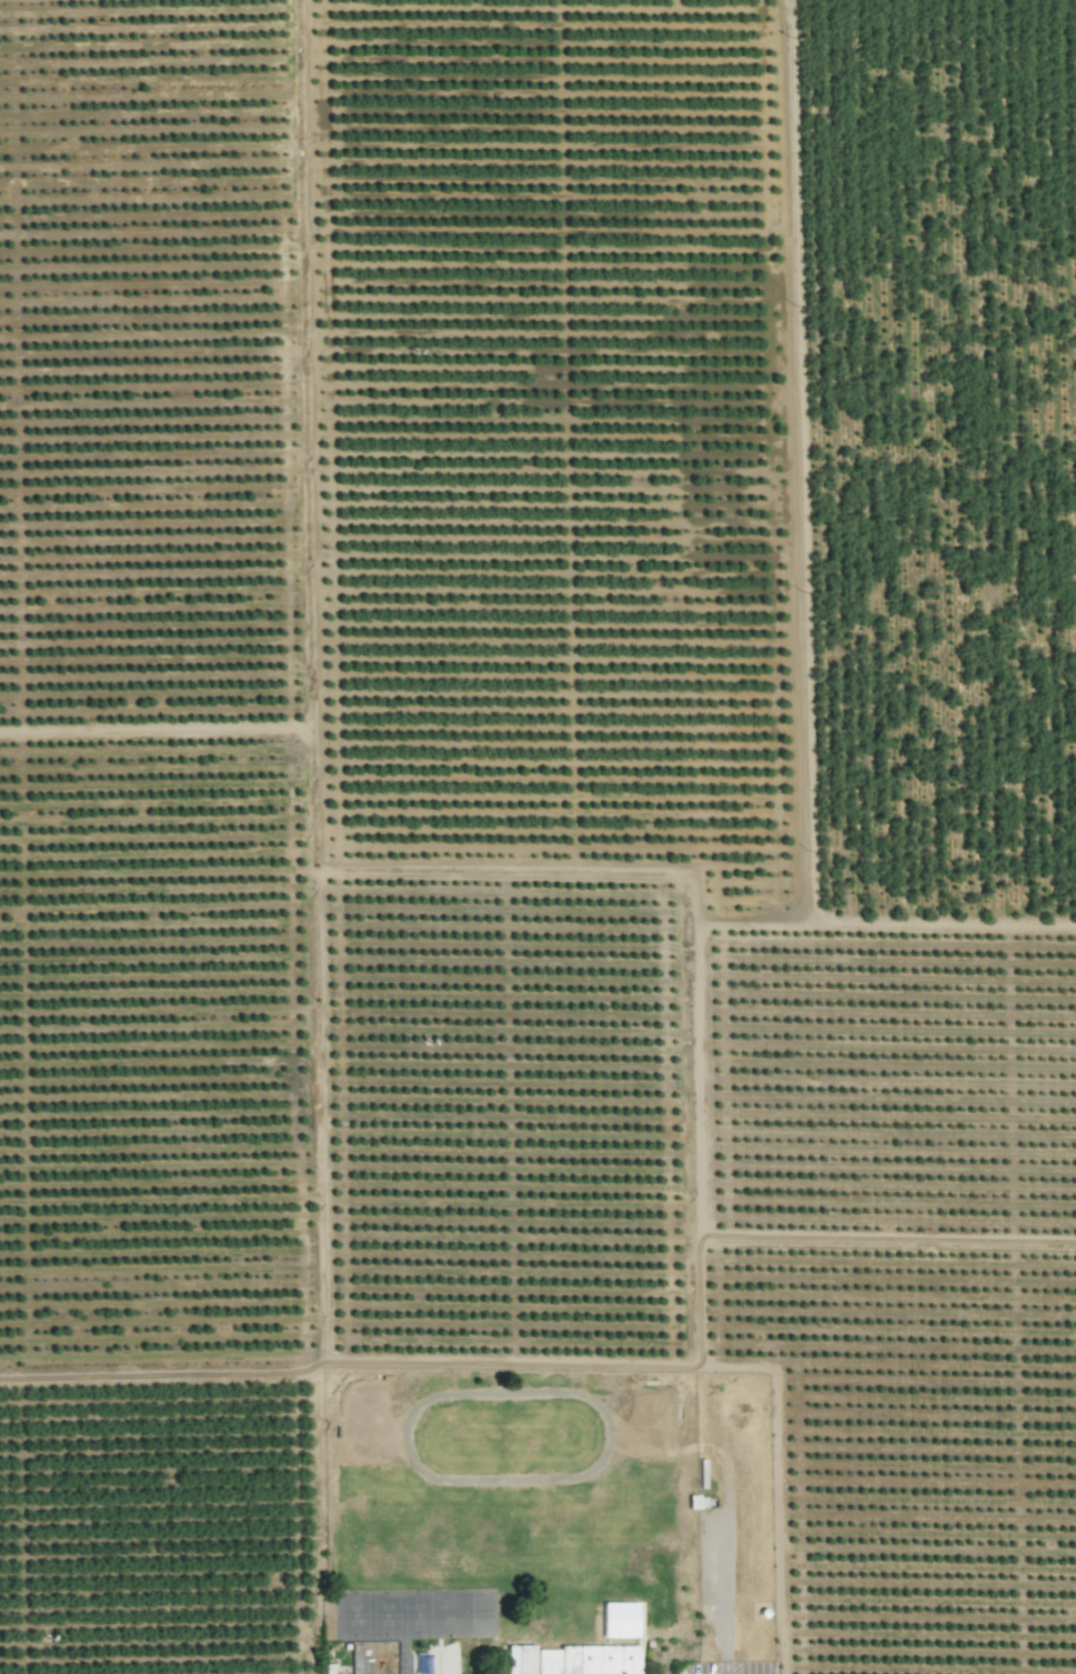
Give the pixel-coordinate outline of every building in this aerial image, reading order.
[(637,1637),(636,1603),(602,1603),(602,1637),(637,1637)] [(535,1646),(507,1645),(506,1673),(534,1673),(535,1646)] [(638,1646),(559,1647),(559,1650),(536,1650),(536,1673),(638,1673),(638,1646)] [(333,1664),(324,1664),(324,1673),(332,1673),(333,1664)]
